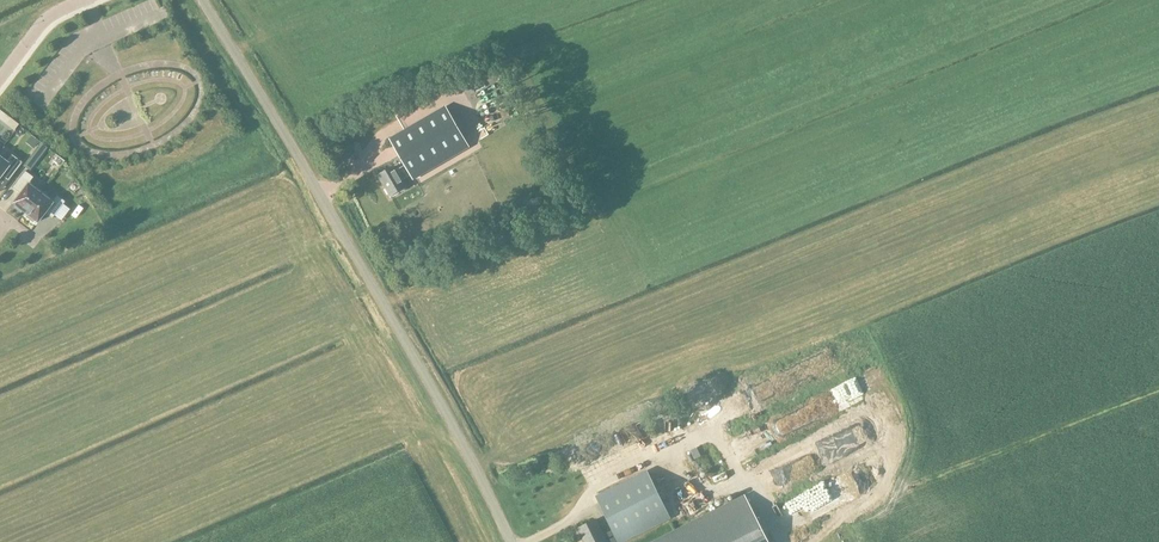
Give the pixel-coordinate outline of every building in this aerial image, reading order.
[(25,88),(22,93),(34,101),(37,96),(25,88)] [(406,187),(402,180),(411,175),(413,178),(468,147),(445,106),(390,138),(405,164),(396,170),(394,166),(378,175),(390,196),(406,187)] [(14,119),(5,109),(0,113),(0,117),(7,125),(14,119)] [(30,145),(37,138),(33,133),(25,139),(30,145)] [(7,182),(22,163),(10,154),(4,162),(0,159),(0,176),(7,182)] [(21,211),(24,213),(41,191),(29,182),(33,178),(24,171),(11,188),(19,194),(11,204),(14,206),(13,208),(20,213),(21,211)] [(41,191),(24,213),(26,215),(25,217),(32,222),(33,221),(36,223),(44,213),(52,219),(64,202),(56,195),(53,200),(41,191)] [(805,422),(814,421),(812,408),(802,409),(805,422)] [(686,423),(687,431),(696,429),(694,422),(686,423)] [(823,458),(875,439),(869,422),(817,442),(823,458)] [(701,443),(693,445),(695,453),(703,451),(701,443)] [(764,488),(811,464),(803,450),(757,474),(764,488)] [(596,496),(612,530),(603,535),(596,519),(578,528),(585,541),(615,541),(618,541),(620,541),(670,518),(647,471),(596,496)] [(745,498),(655,541),(767,541),(745,498)]
